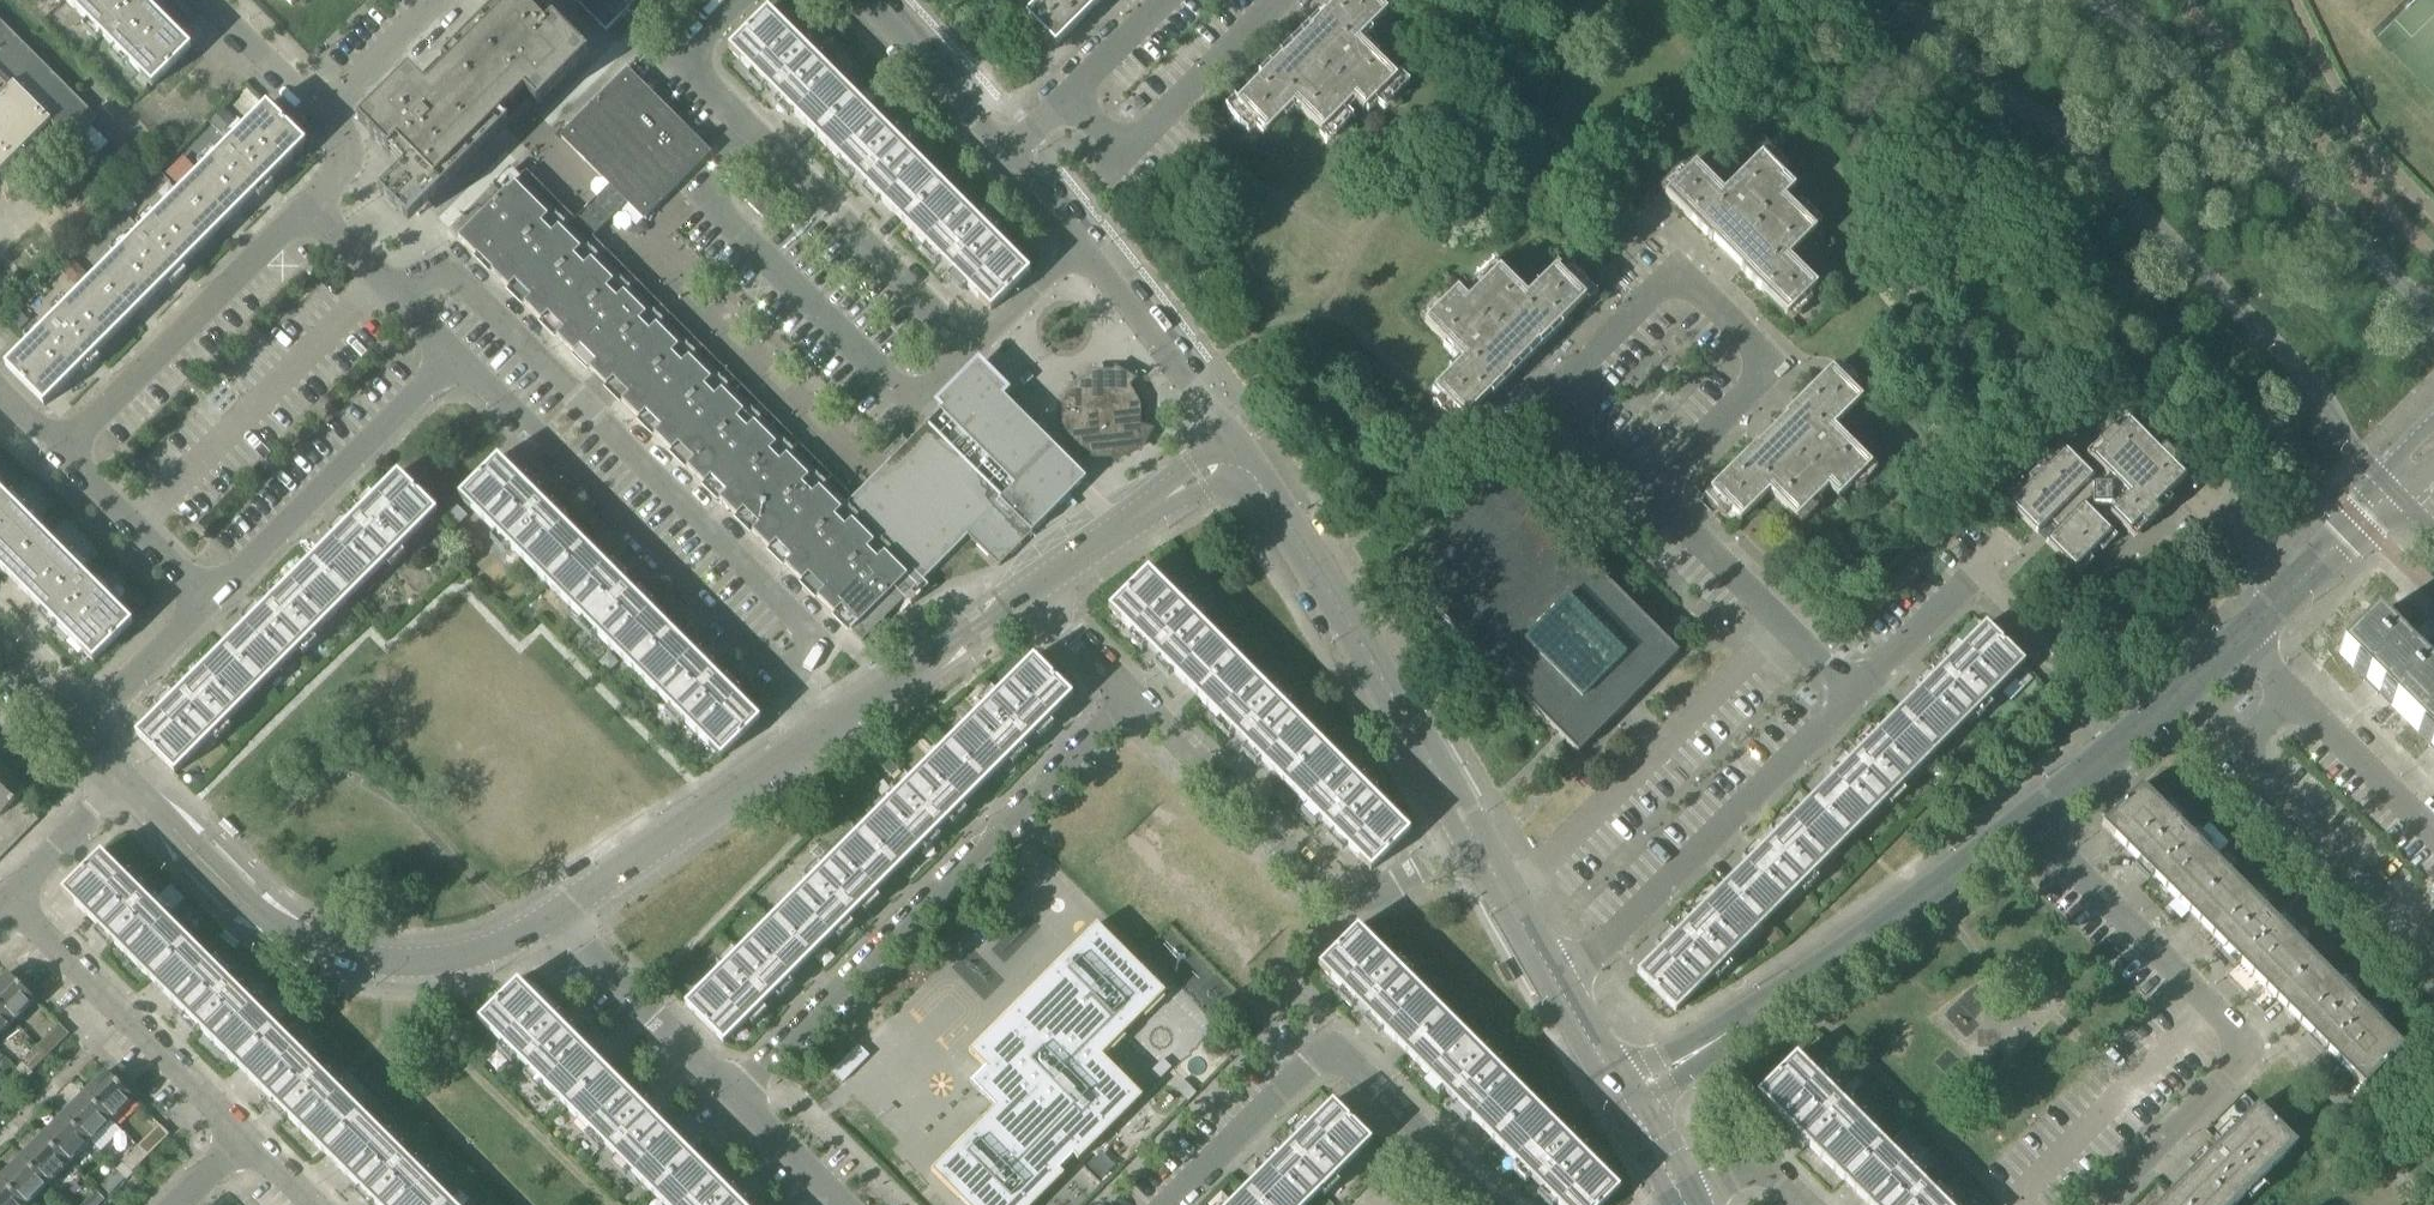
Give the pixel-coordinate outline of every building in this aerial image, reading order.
[(153,88),(192,49),(143,0),(65,0),(153,88)] [(410,75),(359,126),(369,136),(404,171),(379,196),(409,226),(531,104),(537,110),(588,59),(530,0),(506,0),(420,85),(410,75)] [(574,3),(575,1),(605,31),(636,0),(571,0),(574,3)] [(1025,17),(1055,47),(1102,1),(1101,0),(1042,0),(1025,17)] [(1266,135),(1294,107),(1322,134),(1354,102),(1364,113),(1397,80),(1362,45),(1359,42),(1387,13),(1374,0),(1340,0),(1310,30),(1312,31),(1283,60),(1281,58),(1235,105),(1266,135)] [(728,50),(902,224),(990,312),(1030,272),(767,11),(728,50)] [(50,123),(71,144),(97,118),(96,117),(96,118),(0,22),(0,172),(50,123)] [(561,137),(603,179),(668,112),(627,71),(561,137)] [(267,105),(143,230),(5,367),(44,407),(306,144),(267,105)] [(668,112),(603,179),(644,220),(710,154),(668,112)] [(1784,199),(1794,189),(1761,155),(1723,193),(1695,165),(1665,195),(1711,242),(1712,241),(1741,269),(1740,270),(1786,317),(1817,287),(1788,258),(1816,231),(1784,199)] [(519,178),(507,190),(458,238),(709,489),(785,565),(851,632),(912,571),(845,505),(519,178)] [(742,198),(753,209),(764,221),(784,201),(773,190),(762,178),(742,198)] [(124,209),(129,214),(136,206),(131,201),(124,209)] [(2,286),(16,273),(7,264),(0,271),(0,284),(2,286)] [(1458,289),(1457,290),(1424,323),(1459,358),(1462,361),(1434,390),(1464,420),(1510,374),(1509,372),(1538,344),(1539,345),(1585,298),(1555,268),(1527,297),(1499,269),(1468,300),(1458,289)] [(1837,500),(1871,466),(1833,428),(1861,400),(1831,370),(1784,416),(1786,417),(1757,446),(1756,445),(1709,491),(1740,522),(1768,493),(1795,521),(1827,489),(1837,500)] [(1062,405),(1062,426),(1072,444),(1091,455),(1111,455),(1130,445),(1140,427),(1141,405),(1130,386),(1112,376),(1090,376),(1072,387),(1062,405)] [(845,505),(912,571),(957,526),(998,567),(1076,489),(1086,479),(992,385),(965,385),(908,443),(898,453),(845,505)] [(2110,487),(2110,507),(2113,511),(2109,515),(2128,535),(2140,523),(2145,528),(2159,514),(2155,509),(2185,479),(2173,467),(2178,462),(2163,448),(2158,452),(2128,422),(2116,434),(2111,429),(2097,444),(2102,449),(2090,460),(2110,480),(2113,483),(2110,487)] [(898,453),(908,443),(902,438),(903,437),(902,436),(891,447),(892,447),(898,453)] [(2064,450),(2046,469),(2074,497),(2093,479),(2064,450)] [(498,458),(459,497),(720,759),(760,720),(706,666),(635,595),(498,458)] [(2046,469),(2027,488),(2056,516),(2074,497),(2046,469)] [(382,489),(223,647),(205,665),(136,735),(175,775),(262,687),(437,513),(414,489),(398,473),(382,489)] [(1608,671),(1634,697),(1678,653),(1582,557),(1582,553),(1578,553),(1558,533),(1558,529),(1554,528),(1534,508),(1534,504),(1530,504),(1503,477),(1471,509),(1470,507),(1468,506),(1466,505),(1463,505),(1461,505),(1459,505),(1456,506),(1454,507),(1453,509),(1451,510),(1450,512),(1449,514),(1449,516),(1448,518),(1449,520),(1449,523),(1450,525),(1451,527),(1452,528),(1432,548),(1402,578),(1429,605),(1429,608),(1433,609),(1454,629),(1454,633),(1458,633),(1478,653),(1478,657),(1482,657),(1577,753),(1611,720),(1585,694),(1582,698),(1527,643),(1568,602),(1623,657),(1608,671)] [(2091,487),(2091,489),(2091,507),(2110,507),(2110,487),(2091,487)] [(2056,516),(2027,488),(2008,506),(2037,535),(2056,516)] [(0,491),(0,569),(7,576),(94,662),(133,623),(73,563),(8,499),(0,491)] [(2083,505),(2064,524),(2092,552),(2111,533),(2083,505)] [(2092,552),(2064,524),(2045,543),(2073,571),(2092,552)] [(1108,609),(1320,821),(1370,871),(1409,832),(1147,570),(1108,609)] [(2338,652),(2339,652),(2340,653),(2340,654),(2353,667),(2354,667),(2366,678),(2366,679),(2363,682),(2364,683),(2366,680),(2378,692),(2375,695),(2376,696),(2380,693),(2392,705),(2391,705),(2392,705),(2392,706),(2418,732),(2419,732),(2430,743),(2431,744),(2428,747),(2428,748),(2431,745),(2433,748),(2433,678),(2413,657),(2414,657),(2418,653),(2418,652),(2417,652),(2416,653),(2411,649),(2411,648),(2410,647),(2410,648),(2405,643),(2406,641),(2405,640),(2401,644),(2401,645),(2374,619),(2373,617),(2338,652)] [(1984,625),(1897,712),(1636,973),(1675,1013),(2024,664),(1984,625)] [(2065,629),(2045,649),(2057,661),(2077,641),(2065,629)] [(1033,657),(909,781),(684,1006),(724,1045),(1072,697),(1033,657)] [(1611,720),(1634,697),(1608,671),(1585,694),(1611,720)] [(8,810),(18,800),(26,792),(4,769),(0,773),(0,818),(8,810)] [(2101,825),(2275,999),(2363,1087),(2402,1048),(2227,873),(2217,863),(2140,786),(2101,825)] [(8,851),(18,841),(0,823),(0,843),(8,851)] [(375,1204),(453,1204),(101,853),(62,892),(375,1204)] [(2235,865),(2225,855),(2217,863),(2227,873),(2235,865)] [(965,1204),(1034,1204),(1064,1175),(1059,1170),(1073,1156),(1078,1161),(1142,1097),(1101,1056),(1165,993),(1096,925),(969,1052),(985,1068),(970,1083),(995,1108),(931,1171),(965,1204)] [(1445,1015),(1357,927),(1318,966),(1557,1204),(1603,1204),(1619,1189),(1445,1015)] [(1774,945),(1780,940),(1774,934),(1768,939),(1774,945)] [(0,982),(0,1010),(13,1023),(35,1001),(8,974),(0,982)] [(663,1204),(741,1204),(517,981),(478,1021),(663,1204)] [(13,1023),(0,1010),(0,1036),(13,1023)] [(59,1025),(58,1025),(37,1047),(39,1049),(47,1057),(69,1035),(59,1025)] [(832,1072),(842,1082),(842,1083),(869,1056),(858,1046),(832,1072)] [(22,1065),(30,1073),(31,1073),(47,1057),(39,1049),(22,1065)] [(1883,1142),(1795,1055),(1756,1094),(1867,1204),(1946,1204),(1883,1142)] [(1,1086),(9,1094),(9,1095),(26,1078),(17,1070),(1,1086)] [(106,1072),(84,1094),(112,1121),(133,1099),(106,1072)] [(1196,1093),(1195,1092),(1183,1080),(1174,1088),(1184,1098),(1186,1100),(1187,1101),(1196,1093)] [(84,1094),(63,1115),(90,1142),(112,1121),(84,1094)] [(1244,1190),(1229,1204),(1307,1204),(1371,1141),(1332,1102),(1244,1190)] [(2245,1195),(2295,1145),(2256,1106),(2157,1204),(2235,1204),(2245,1195)] [(63,1115),(42,1137),(69,1164),(90,1142),(63,1115)] [(1896,1125),(1890,1118),(1888,1121),(1888,1129),(1890,1131),(1896,1125)] [(139,1149),(147,1157),(169,1135),(159,1125),(137,1147),(139,1149)] [(42,1137),(20,1158),(47,1186),(69,1164),(42,1137)] [(123,1165),(130,1173),(131,1173),(147,1157),(139,1149),(123,1165)] [(0,1179),(0,1181),(24,1204),(28,1204),(47,1186),(20,1158),(0,1179)] [(101,1187),(109,1194),(110,1195),(126,1178),(118,1170),(101,1187)] [(0,1181),(0,1204),(24,1204),(0,1181)] [(105,1200),(96,1192),(83,1204),(99,1204),(105,1200)]
